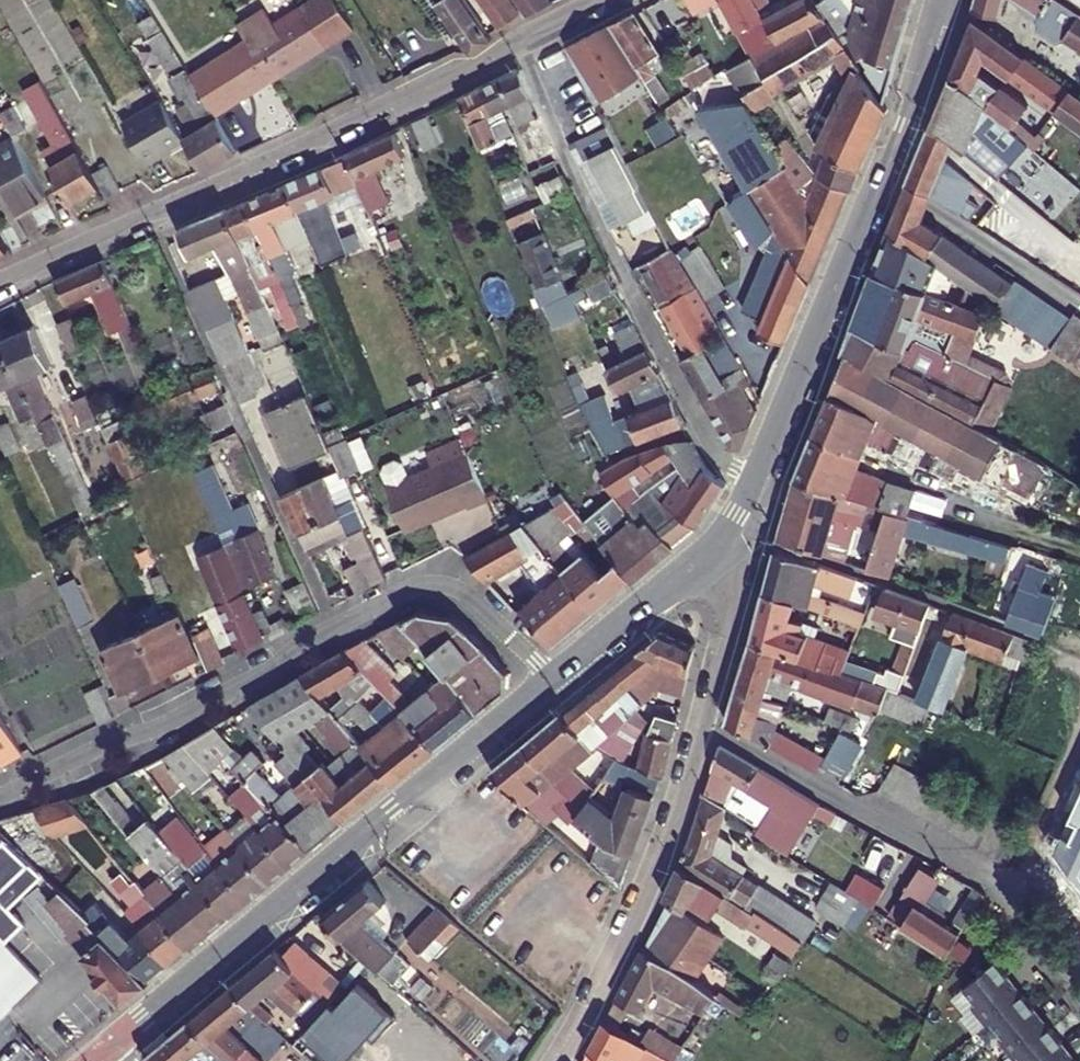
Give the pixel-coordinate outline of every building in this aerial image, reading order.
[(248,45),(264,71),(271,82),(327,49),(326,47),(354,30),(335,0),(319,0),(303,10),(303,11),(248,45)] [(473,55),(494,41),(479,20),(465,0),(437,0),(439,5),(473,55)] [(501,28),(522,14),(512,0),(481,0),(501,28)] [(522,14),(525,18),(530,15),(519,0),(512,0),(522,14)] [(552,5),(548,0),(519,0),(530,15),(548,6),(552,5)] [(750,0),(723,0),(739,32),(761,22),(750,0)] [(805,2),(762,25),(773,46),(823,19),(814,0),(809,0),(805,2)] [(842,43),(847,39),(869,69),(869,70),(887,94),(916,0),(814,0),(823,19),(842,43)] [(975,10),(984,13),(1002,17),(1007,0),(978,0),(975,10)] [(1019,3),(1017,12),(1027,19),(1031,17),(1038,22),(1037,23),(1037,31),(1058,45),(1066,41),(1079,50),(1079,15),(1058,0),(1057,0),(1014,0),(1019,3)] [(663,8),(649,14),(663,43),(676,36),(663,8)] [(666,67),(634,13),(610,25),(642,80),(666,67)] [(773,46),(720,75),(741,105),(744,110),(768,96),(764,91),(832,55),(853,80),(845,96),(833,90),(812,133),(825,145),(812,173),(852,188),(853,185),(873,139),(887,108),(884,103),(864,77),(866,75),(842,43),(823,19),(773,46)] [(964,45),(984,61),(1010,80),(1026,59),(974,21),(964,45)] [(168,30),(163,22),(140,35),(198,130),(184,138),(186,140),(195,155),(205,172),(241,150),(223,118),(219,113),(195,74),(194,72),(168,30)] [(247,45),(246,43),(195,74),(219,113),(271,82),(264,71),(247,45)] [(978,74),(984,61),(964,45),(959,58),(978,74)] [(999,90),(978,74),(959,58),(951,77),(1004,122),(1012,111),(1017,105),(1000,91),(999,90)] [(1010,80),(1056,116),(1072,93),(1026,59),(1010,80)] [(481,88),(494,115),(511,107),(522,132),(530,129),(543,158),(556,153),(551,139),(539,109),(520,69),(481,88)] [(1004,122),(951,77),(932,125),(991,173),(1020,136),(1017,133),(1011,128),(1004,122)] [(494,115),(481,88),(460,99),(484,147),(502,140),(494,115)] [(1001,89),(1000,91),(1017,105),(1012,111),(1004,122),(1011,128),(1027,110),(1001,89)] [(1072,93),(1056,116),(1079,134),(1079,99),(1072,93)] [(11,131),(38,119),(27,96),(1,108),(11,131)] [(61,116),(51,99),(33,108),(44,128),(49,126),(66,159),(49,168),(69,206),(101,189),(94,177),(86,161),(61,116)] [(162,101),(122,125),(147,168),(164,157),(163,154),(186,140),(184,138),(162,101)] [(441,142),(429,115),(415,122),(427,148),(441,142)] [(1017,133),(1020,136),(1027,141),(1035,131),(1025,122),(1017,133)] [(975,221),(982,211),(956,193),(967,172),(983,184),(991,173),(932,125),(908,183),(923,190),(931,194),(945,202),(975,221)] [(607,127),(590,135),(570,145),(572,151),(582,146),(589,159),(594,157),(629,221),(648,211),(637,190),(639,188),(607,127)] [(362,149),(346,155),(372,214),(394,203),(379,171),(408,157),(397,132),(362,149)] [(43,136),(19,148),(31,170),(55,157),(43,136)] [(31,170),(19,148),(17,144),(15,140),(0,148),(0,192),(13,217),(47,199),(31,170)] [(843,208),(852,188),(812,173),(787,141),(772,150),(782,164),(813,208),(838,218),(843,208)] [(349,191),(336,163),(324,168),(288,184),(299,210),(323,270),(341,263),(324,224),(330,222),(321,202),(349,191)] [(813,208),(782,164),(746,190),(773,229),(810,284),(823,255),(838,218),(813,208)] [(110,169),(94,177),(101,189),(108,201),(124,193),(110,169)] [(571,193),(565,175),(530,190),(538,208),(571,193)] [(980,221),(1004,237),(1020,210),(1025,201),(1004,183),(980,221)] [(263,195),(247,201),(281,278),(305,332),(313,328),(286,271),(291,268),(270,223),(299,210),(288,184),(263,195)] [(760,334),(785,344),(810,284),(773,229),(746,190),(730,201),(766,251),(741,310),(743,315),(764,324),(760,334)] [(269,282),(281,278),(247,201),(226,210),(238,236),(246,232),(269,282)] [(923,219),(926,214),(925,213),(921,212),(918,210),(900,203),(889,232),(937,266),(957,280),(975,293),(999,310),(1017,282),(996,267),(950,237),(923,219)] [(218,245),(231,275),(239,294),(248,314),(269,304),(238,236),(226,210),(221,213),(180,231),(192,256),(218,245)] [(539,223),(534,210),(508,221),(513,235),(539,223)] [(1004,237),(1003,240),(1030,247),(1044,229),(1020,210),(1004,237)] [(650,260),(669,249),(648,211),(629,221),(650,260)] [(0,232),(0,259),(11,253),(0,232)] [(923,296),(937,266),(889,232),(872,276),(923,296)] [(542,307),(571,299),(546,240),(527,248),(541,287),(535,290),(542,307)] [(677,256),(700,298),(721,286),(697,245),(677,256)] [(632,270),(635,277),(643,272),(663,308),(694,294),(670,249),(669,249),(650,260),(632,270)] [(151,397),(160,392),(152,374),(141,350),(128,320),(118,297),(109,276),(105,265),(58,286),(68,310),(96,298),(115,341),(124,336),(151,397)] [(239,294),(231,275),(217,281),(225,300),(239,294)] [(590,295),(611,290),(603,276),(585,285),(590,295)] [(942,304),(923,296),(872,276),(851,329),(877,342),(912,355),(919,342),(944,356),(954,336),(961,339),(965,331),(958,327),(965,314),(942,304)] [(942,304),(965,314),(975,293),(957,280),(942,304)] [(217,281),(191,292),(195,298),(220,356),(224,367),(251,356),(225,300),(217,281)] [(612,292),(611,290),(590,295),(594,303),(612,292)] [(668,316),(689,354),(701,345),(718,333),(697,299),(694,294),(663,308),(654,312),(659,321),(668,316)] [(1057,326),(1066,308),(1048,300),(1040,318),(1057,326)] [(1072,360),(1079,348),(1079,318),(1070,311),(1048,344),(1072,360)] [(59,330),(72,359),(89,351),(76,323),(59,330)] [(616,335),(617,339),(638,328),(637,325),(616,335)] [(39,419),(53,449),(70,441),(40,375),(56,367),(39,327),(3,343),(39,419)] [(626,387),(660,372),(638,328),(617,339),(627,359),(612,362),(604,345),(595,350),(617,392),(626,387)] [(879,352),(900,364),(936,383),(941,386),(984,409),(990,397),(953,377),(936,368),(912,355),(877,342),(851,329),(849,335),(879,352)] [(841,356),(844,359),(889,384),(900,364),(879,352),(849,335),(841,356)] [(919,342),(912,355),(936,368),(944,356),(919,342)] [(3,343),(0,344),(0,392),(2,391),(18,427),(39,419),(3,343)] [(689,354),(679,361),(704,402),(723,383),(701,345),(689,354)] [(1072,360),(1079,367),(1079,348),(1072,360)] [(237,397),(241,406),(256,399),(253,392),(265,387),(251,356),(224,367),(237,397)] [(961,364),(944,356),(936,368),(953,377),(961,364)] [(995,496),(1017,454),(973,430),(930,407),(889,384),(844,359),(816,430),(868,451),(877,428),(995,496)] [(936,383),(900,364),(889,384),(930,407),(941,386),(936,383)] [(953,377),(990,397),(997,384),(961,364),(953,377)] [(742,388),(750,383),(740,367),(723,383),(704,402),(733,451),(743,449),(757,414),(742,388)] [(223,393),(213,369),(160,392),(151,397),(133,405),(144,428),(155,424),(223,393)] [(660,372),(626,387),(632,403),(667,387),(660,372)] [(614,455),(684,423),(675,404),(671,397),(619,422),(607,397),(592,405),(583,386),(574,390),(575,391),(588,412),(600,432),(614,455)] [(973,430),(984,409),(941,386),(930,407),(973,430)] [(332,448),(331,445),(308,394),(268,411),(293,466),(332,448)] [(98,420),(90,402),(75,409),(84,428),(99,422),(98,420)] [(236,423),(227,403),(163,433),(178,451),(236,423)] [(128,488),(149,478),(125,424),(104,433),(128,488)] [(813,437),(863,461),(868,451),(816,430),(813,437)] [(439,464),(415,475),(393,484),(411,525),(473,498),(475,503),(496,494),(468,432),(432,448),(439,464)] [(614,455),(600,432),(587,441),(601,464),(615,456),(614,455)] [(9,468),(25,461),(12,436),(0,442),(0,450),(9,468)] [(857,477),(863,461),(813,437),(802,466),(798,480),(865,508),(887,516),(939,530),(944,509),(857,477)] [(331,445),(332,448),(342,469),(344,474),(358,468),(345,439),(331,445)] [(688,467),(650,497),(630,513),(645,531),(656,522),(676,547),(694,531),(700,525),(728,484),(706,467),(693,442),(677,446),(682,457),(688,467)] [(638,579),(676,547),(656,522),(645,531),(630,513),(650,497),(642,486),(682,457),(677,446),(630,458),(604,472),(614,486),(598,499),(602,505),(584,519),(587,523),(620,564),(634,583),(638,579)] [(233,560),(246,590),(278,576),(258,531),(246,536),(209,447),(190,456),(216,518),(233,560)] [(393,484),(415,475),(408,463),(400,458),(390,463),(388,472),(393,484)] [(367,527),(344,474),(342,469),(325,477),(342,514),(351,535),(364,528),(367,527)] [(595,492),(584,475),(569,485),(561,490),(568,499),(574,506),(595,492)] [(320,525),(342,514),(325,477),(303,487),(320,525)] [(865,508),(798,480),(781,540),(846,563),(865,508)] [(295,527),(309,554),(344,538),(351,535),(342,514),(320,525),(303,487),(281,497),(295,527)] [(568,499),(522,525),(544,552),(587,523),(584,519),(574,506),(568,499)] [(965,554),(970,538),(939,530),(887,516),(866,570),(890,579),(907,538),(965,554)] [(522,525),(512,531),(484,547),(466,558),(489,584),(534,555),(536,558),(530,563),(534,569),(526,575),(542,593),(528,605),(522,599),(510,608),(517,615),(521,611),(554,648),(577,629),(596,614),(563,574),(544,552),(522,525)] [(344,568),(357,596),(372,588),(388,580),(364,528),(351,535),(344,538),(353,559),(359,556),(361,560),(344,568)] [(196,549),(241,651),(264,641),(220,539),(196,549)] [(766,593),(795,602),(862,625),(865,616),(811,594),(815,586),(851,600),(858,580),(778,551),(766,593)] [(563,574),(596,614),(610,602),(634,583),(620,564),(602,580),(583,557),(563,574)] [(58,585),(79,629),(94,622),(74,579),(58,585)] [(320,615),(305,582),(285,592),(300,626),(320,615)] [(1019,586),(1006,621),(1006,622),(1042,635),(1055,598),(1019,586)] [(158,595),(162,601),(172,596),(169,590),(158,595)] [(898,696),(931,607),(887,591),(878,617),(898,624),(892,641),(906,646),(895,674),(889,672),(887,677),(880,675),(875,687),(889,692),(898,696)] [(848,663),(824,655),(827,647),(815,642),(819,631),(789,619),(795,602),(766,593),(753,640),(754,641),(835,672),(844,675),(848,663)] [(1031,640),(954,612),(944,638),(1020,668),(1031,640)] [(427,614),(420,613),(405,620),(397,624),(419,648),(447,677),(480,714),(506,693),(509,676),(484,646),(475,637),(475,636),(452,619),(427,614)] [(180,615),(142,632),(162,676),(200,659),(180,615)] [(401,662),(419,648),(397,624),(379,634),(401,662)] [(193,636),(210,672),(224,665),(209,629),(193,636)] [(123,693),(162,676),(142,632),(104,649),(123,693)] [(661,635),(635,656),(649,674),(637,684),(649,698),(658,690),(663,691),(684,697),(697,649),(661,635)] [(972,650),(944,638),(920,696),(949,707),(972,650)] [(388,698),(438,749),(444,745),(477,717),(480,714),(447,677),(411,707),(385,681),(381,677),(390,671),(367,640),(347,651),(344,653),(371,681),(378,688),(388,698)] [(878,718),(880,714),(889,692),(875,687),(844,675),(835,672),(754,641),(744,674),(772,683),(770,688),(768,693),(789,701),(796,683),(878,718)] [(302,677),(318,697),(347,680),(359,692),(371,681),(344,653),(302,677)] [(649,674),(635,656),(614,673),(641,705),(649,698),(637,684),(649,674)] [(875,687),(880,675),(848,663),(844,675),(875,687)] [(641,705),(614,673),(597,686),(625,718),(636,730),(645,723),(635,710),(641,705)] [(772,683),(744,674),(742,679),(770,688),(772,683)] [(299,732),(318,721),(332,712),(318,697),(302,677),(284,687),(251,707),(281,743),(299,732)] [(770,688),(742,679),(728,724),(817,774),(826,769),(823,767),(842,734),(839,732),(828,749),(814,741),(810,748),(773,727),(785,706),(766,699),(768,693),(770,688)] [(597,686),(580,700),(608,732),(620,738),(624,740),(636,730),(625,718),(597,686)] [(102,688),(86,696),(100,726),(116,718),(102,688)] [(898,696),(889,692),(880,714),(896,721),(906,699),(898,696)] [(418,766),(438,749),(388,698),(368,713),(418,766)] [(933,710),(906,699),(896,721),(904,724),(924,732),(925,730),(933,710)] [(576,704),(562,715),(590,748),(608,732),(580,700),(576,704)] [(395,785),(418,766),(368,713),(360,705),(359,704),(339,721),(344,727),(356,717),(374,739),(363,748),(395,785)] [(3,764),(23,752),(8,724),(3,715),(0,709),(0,758),(3,764)] [(858,721),(833,710),(827,722),(853,733),(858,721)] [(288,751),(348,822),(395,785),(363,748),(344,727),(339,721),(338,719),(332,712),(318,721),(324,729),(336,742),(339,739),(351,753),(338,764),(333,759),(322,768),(308,751),(313,748),(309,742),(299,732),(281,743),(288,751)] [(575,767),(604,779),(621,785),(624,778),(658,792),(663,778),(638,768),(626,763),(603,754),(590,748),(562,715),(524,746),(554,784),(575,767)] [(650,735),(638,768),(663,778),(666,770),(673,743),(667,741),(671,727),(676,729),(678,723),(653,716),(652,716),(637,731),(650,735)] [(344,727),(363,748),(374,739),(356,717),(344,727)] [(230,732),(223,723),(201,735),(211,745),(230,732)] [(863,746),(842,734),(823,767),(826,769),(844,779),(863,746)] [(313,852),(231,766),(220,755),(211,745),(201,735),(198,737),(185,745),(244,814),(259,831),(292,869),(313,852)] [(624,740),(620,738),(603,754),(626,763),(632,745),(624,740)] [(164,756),(192,790),(216,819),(225,830),(244,814),(185,745),(169,754),(164,756)] [(571,821),(573,818),(584,805),(554,784),(524,746),(492,773),(498,778),(525,806),(531,811),(538,817),(551,806),(571,821)] [(348,822),(288,751),(275,764),(280,769),(294,786),(280,799),(267,784),(254,770),(263,762),(250,748),(231,766),(313,852),(330,837),(348,822)] [(720,748),(712,773),(744,794),(804,831),(812,817),(830,826),(835,814),(819,805),(813,802),(720,748)] [(144,767),(175,806),(192,790),(164,756),(144,767)] [(879,793),(893,801),(909,773),(895,765),(879,793)] [(744,794),(712,773),(704,798),(730,815),(744,794)] [(909,773),(893,801),(906,808),(922,780),(909,773)] [(922,780),(906,808),(921,817),(937,788),(922,780)] [(139,828),(150,819),(144,812),(119,781),(96,793),(110,809),(117,803),(139,828)] [(617,823),(586,801),(584,805),(573,818),(595,833),(603,839),(610,843),(635,854),(655,798),(630,789),(617,823)] [(690,843),(681,865),(790,935),(791,936),(802,917),(727,867),(729,862),(723,859),(729,843),(722,839),(730,815),(704,798),(690,843)] [(70,800),(38,810),(58,833),(90,824),(70,800)] [(150,819),(169,842),(185,829),(161,800),(144,812),(150,819)] [(117,803),(110,809),(153,863),(156,866),(180,897),(211,935),(231,919),(169,842),(150,819),(139,828),(117,803)] [(34,863),(51,856),(44,837),(58,833),(38,810),(0,821),(0,830),(34,863)] [(169,842),(231,919),(250,904),(251,903),(220,863),(210,871),(188,843),(198,836),(191,826),(190,825),(185,829),(169,842)] [(292,869),(259,831),(239,847),(271,886),(292,869)] [(239,847),(227,832),(208,848),(220,863),(251,903),(271,886),(239,847)] [(603,839),(595,833),(591,839),(600,845),(603,839)] [(0,835),(0,937),(5,942),(25,924),(10,908),(44,877),(0,835)] [(624,884),(635,854),(610,843),(603,839),(600,845),(592,862),(622,886),(624,884)] [(666,897),(671,901),(688,912),(692,903),(714,918),(719,911),(748,929),(751,926),(782,947),(790,935),(681,865),(666,897)] [(137,881),(161,911),(180,897),(156,866),(137,881)] [(834,882),(809,866),(798,884),(822,900),(834,882)] [(137,881),(127,870),(116,880),(136,903),(126,912),(127,913),(136,924),(172,968),(193,950),(161,911),(137,881)] [(916,907),(904,928),(950,956),(962,936),(944,924),(948,918),(928,905),(939,888),(933,884),(936,879),(920,870),(902,898),(916,907)] [(370,961),(380,970),(396,952),(362,922),(388,901),(369,880),(323,918),(340,936),(341,935),(370,961)] [(956,924),(966,930),(988,893),(976,887),(956,924)] [(83,910),(61,888),(50,897),(52,900),(48,903),(73,933),(68,937),(99,974),(97,975),(108,988),(110,986),(125,1005),(152,984),(89,919),(91,917),(83,910)] [(172,968),(136,924),(124,934),(115,924),(127,913),(126,912),(123,908),(113,897),(113,892),(109,888),(107,890),(103,893),(109,900),(101,907),(94,900),(83,910),(91,917),(89,919),(152,984),(172,968)] [(211,935),(180,897),(161,911),(193,950),(211,935)] [(688,912),(671,901),(660,923),(713,958),(727,937),(688,912)] [(447,943),(461,928),(437,909),(408,941),(422,953),(439,936),(447,943)] [(660,923),(647,950),(673,966),(678,966),(700,979),(713,958),(660,923)] [(42,980),(5,942),(0,937),(0,1011),(5,1016),(42,980)] [(712,1008),(721,992),(700,979),(678,966),(673,966),(647,950),(644,949),(617,999),(644,1012),(658,989),(712,1008)] [(313,1028),(332,1005),(290,968),(278,950),(233,986),(253,1009),(277,989),(302,1012),(299,1015),(313,1028)] [(1000,961),(967,988),(981,1005),(977,1009),(991,1026),(995,1022),(1009,1039),(1004,1042),(1018,1059),(1022,1056),(1027,1060),(1079,1060),(1065,1044),(1066,1043),(1054,1028),(1053,1029),(1038,1010),(1039,1009),(1027,995),(1026,995),(1011,977),(1011,976),(1000,961)] [(233,986),(191,1021),(209,1043),(230,1060),(260,1060),(237,1040),(263,1018),(253,1009),(233,986)] [(313,1028),(303,1039),(327,1060),(347,1060),(368,1038),(332,1005),(313,1028)] [(585,1060),(668,1060),(671,1055),(659,1049),(607,1019),(585,1060)] [(149,1057),(149,1060),(188,1060),(209,1043),(191,1021),(149,1057)]
